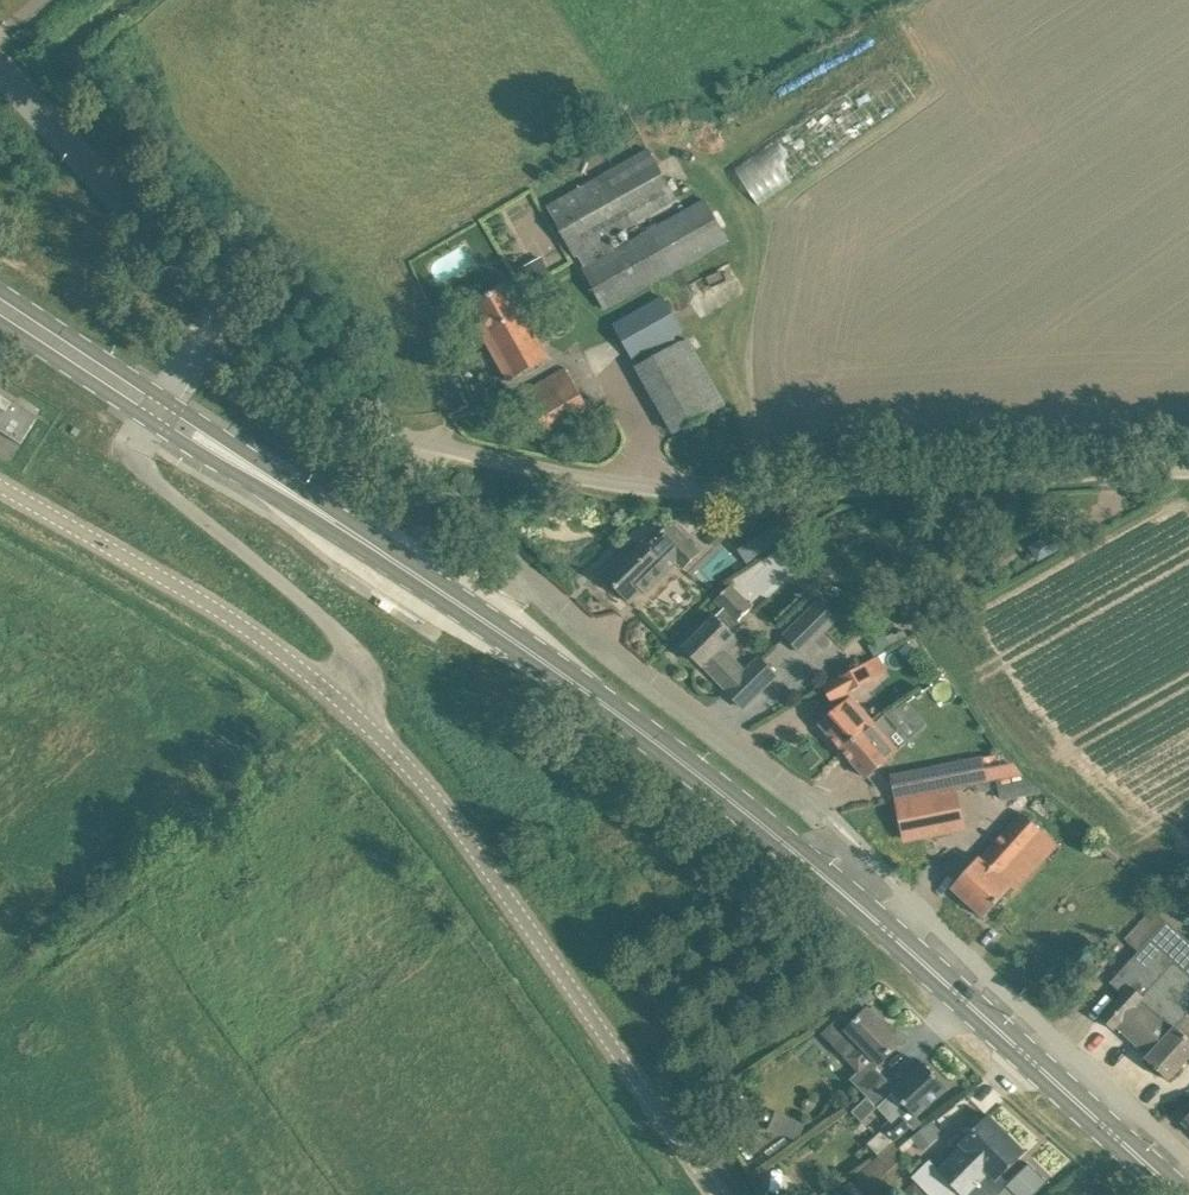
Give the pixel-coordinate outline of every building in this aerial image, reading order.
[(738,170),(760,201),(836,147),(825,131),(832,127),(821,111),(738,170)] [(604,308),(727,238),(705,198),(614,250),(607,239),(678,199),(648,147),(546,205),(576,257),(579,255),(585,267),(582,269),(604,308)] [(541,258),(521,269),(534,290),(553,279),(541,258)] [(550,357),(508,284),(474,304),(487,327),(480,331),(480,332),(482,331),(509,380),(550,357)] [(633,358),(682,329),(663,296),(613,325),(633,358)] [(638,366),(663,412),(675,432),(725,404),(687,338),(638,366)] [(547,431),(568,420),(588,408),(565,367),(546,378),(525,390),(525,389),(523,390),(533,406),(532,406),(533,408),(534,408),(547,431)] [(20,443),(37,417),(0,394),(0,431),(20,443)] [(602,573),(629,601),(630,601),(643,589),(646,592),(677,562),(683,568),(700,552),(672,523),(646,548),(641,544),(621,564),(616,559),(602,573)] [(717,547),(730,534),(719,523),(706,537),(717,547)] [(1039,560),(1066,546),(1058,531),(1032,545),(1039,560)] [(747,536),(733,545),(743,561),(757,552),(747,536)] [(796,541),(793,537),(782,545),(786,550),(796,541)] [(744,708),(778,675),(760,655),(743,671),(724,651),(746,630),(737,620),(752,606),(731,584),(714,599),(724,609),(716,617),(712,613),(701,623),(704,627),(685,646),(703,665),(726,688),(726,689),(744,708)] [(785,635),(802,652),(837,618),(820,601),(785,635)] [(890,647),(909,636),(905,629),(896,634),(894,632),(885,637),(890,647)] [(874,655),(882,651),(877,640),(869,645),(874,655)] [(830,701),(887,670),(878,656),(822,687),(830,701)] [(820,723),(843,750),(868,730),(876,725),(866,714),(851,696),(820,723)] [(868,730),(843,750),(866,777),(909,739),(888,715),(876,725),(868,730)] [(983,757),(922,771),(927,794),(989,779),(983,757)] [(957,790),(897,802),(905,838),(943,831),(941,820),(962,816),(957,790)] [(981,859),(979,857),(952,887),(984,917),(1013,885),(1005,877),(1044,833),(1020,810),(981,859)] [(1122,853),(1107,840),(1100,847),(1116,860),(1122,853)] [(1177,930),(1188,917),(1188,914),(1173,900),(1160,915),(1153,908),(1125,938),(1139,950),(1110,983),(1123,994),(1101,1018),(1114,1029),(1117,1026),(1149,1055),(1146,1058),(1169,1080),(1188,1058),(1188,941),(1177,930)] [(870,1055),(879,1064),(902,1042),(881,1021),(885,1018),(873,1006),(870,1009),(868,1008),(846,1030),(859,1043),(845,1057),(856,1069),(870,1055)] [(868,1145),(878,1156),(895,1141),(894,1140),(910,1125),(913,1128),(923,1119),(918,1114),(947,1087),(924,1062),(895,1089),(886,1079),(866,1096),(876,1107),(892,1093),(901,1102),(895,1107),(899,1112),(882,1127),(884,1129),(868,1145)] [(886,1079),(871,1063),(852,1081),(866,1096),(886,1079)] [(770,1124),(800,1137),(807,1121),(777,1108),(770,1124)] [(989,1115),(989,1114),(950,1153),(954,1157),(940,1170),(929,1159),(911,1177),(915,1180),(929,1194),(1012,1194),(1012,1191),(1016,1194),(1033,1194),(1036,1193),(1047,1182),(1029,1164),(1009,1183),(1001,1175),(1025,1152),(989,1115)] [(930,1122),(911,1137),(921,1151),(940,1136),(930,1122)] [(895,1141),(878,1156),(836,1193),(838,1194),(888,1194),(903,1182),(894,1172),(910,1158),(896,1143),(895,1141)]
